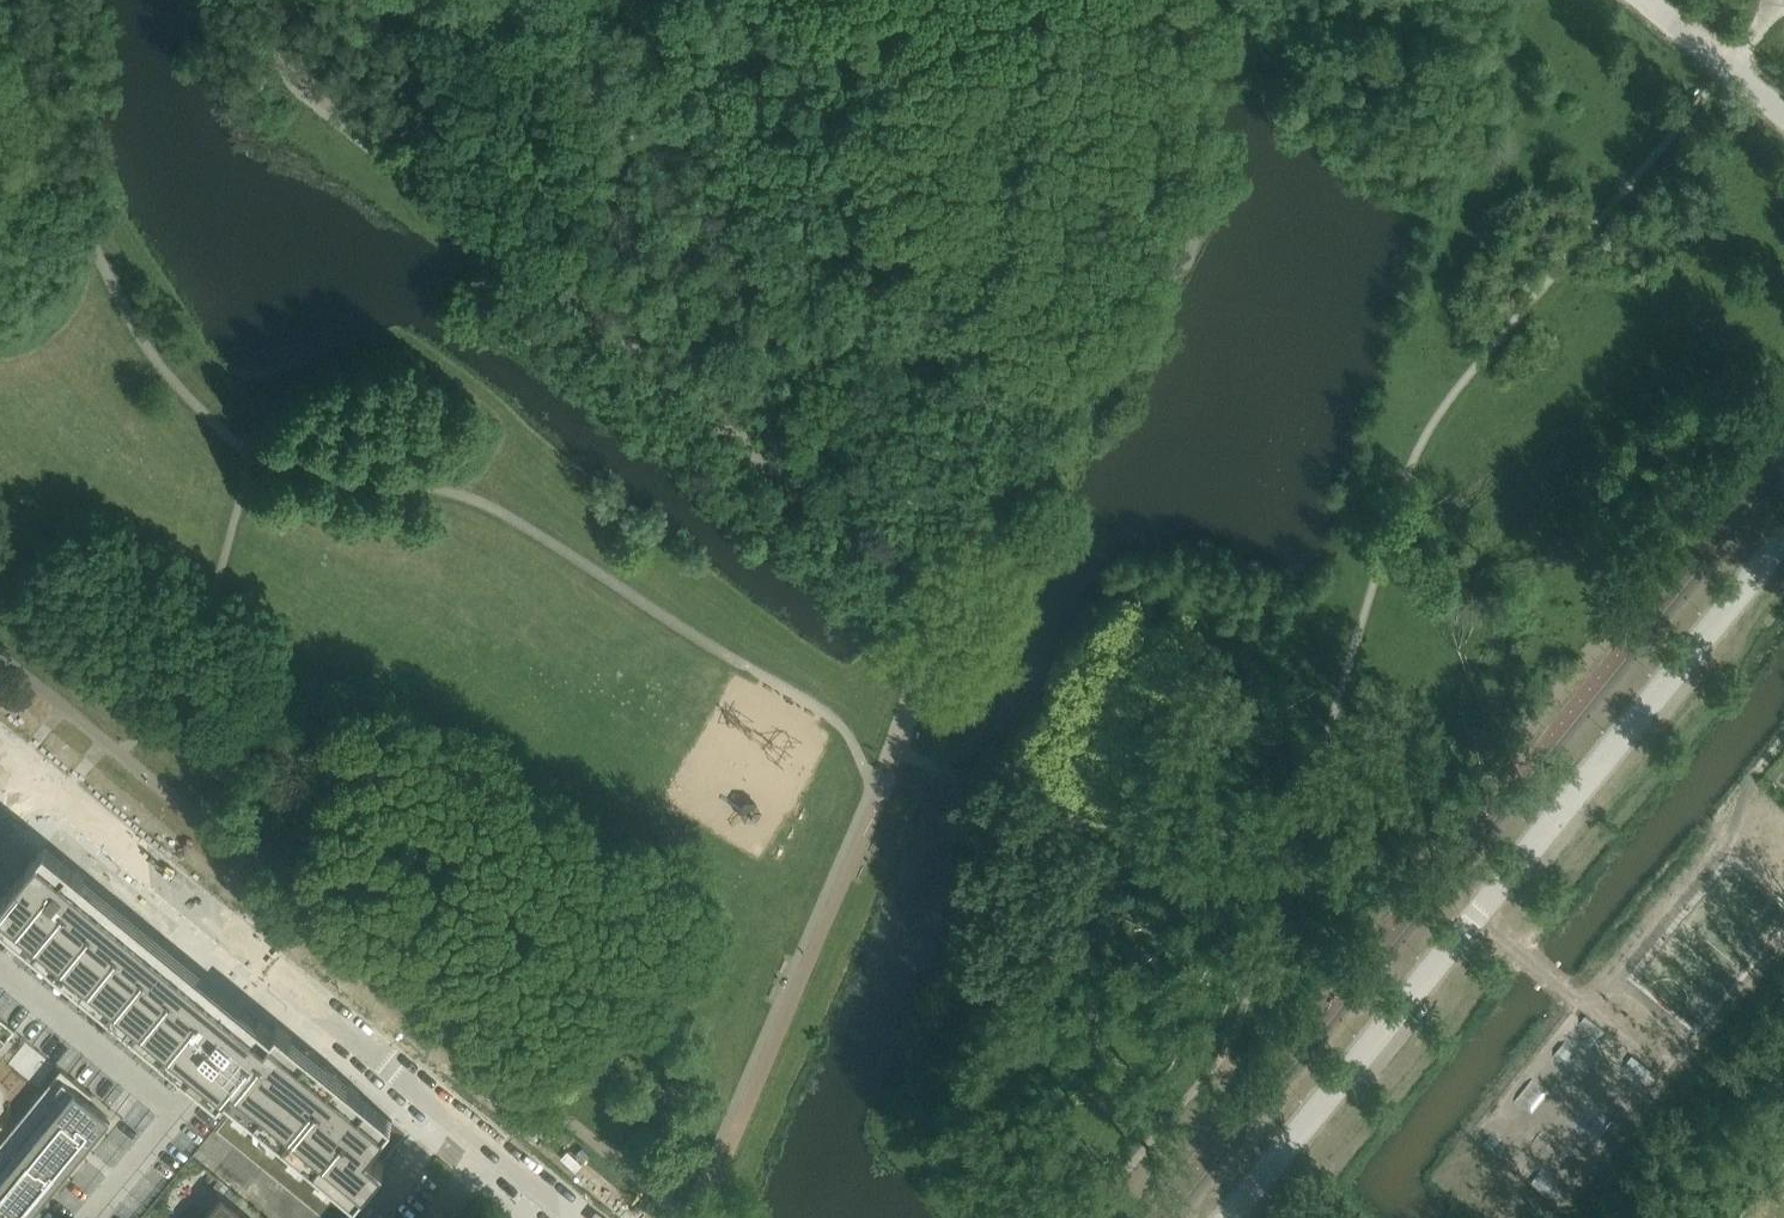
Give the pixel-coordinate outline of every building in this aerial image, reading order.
[(0,901),(0,918),(3,921),(10,913),(26,926),(34,932),(27,940),(190,1074),(197,1066),(212,1079),(205,1087),(232,1108),(233,1109),(239,1102),(225,1090),(238,1074),(247,1063),(249,1060),(258,1049),(260,1047),(265,1041),(273,1031),(260,1020),(253,1028),(238,1015),(233,1011),(227,1006),(232,999),(233,998),(61,857),(55,864),(41,852),(0,901)] [(238,1074),(225,1090),(239,1102),(255,1114),(266,1124),(282,1137),(294,1147),(309,1160),(321,1169),(337,1182),(356,1198),(385,1164),(384,1163),(410,1133),(393,1121),(393,1120),(390,1117),(369,1100),(360,1092),(350,1084),(338,1075),(336,1073),(310,1052),(307,1050),(292,1037),(278,1025),(273,1031),(265,1041),(260,1047),(258,1049),(249,1060),(247,1063),(238,1074)] [(0,1145),(0,1217),(31,1217),(112,1119),(58,1075),(0,1145)] [(356,1198),(337,1182),(321,1169),(309,1160),(294,1147),(282,1137),(266,1124),(255,1114),(239,1102),(233,1109),(194,1157),(144,1217),(340,1217),(356,1198)]
